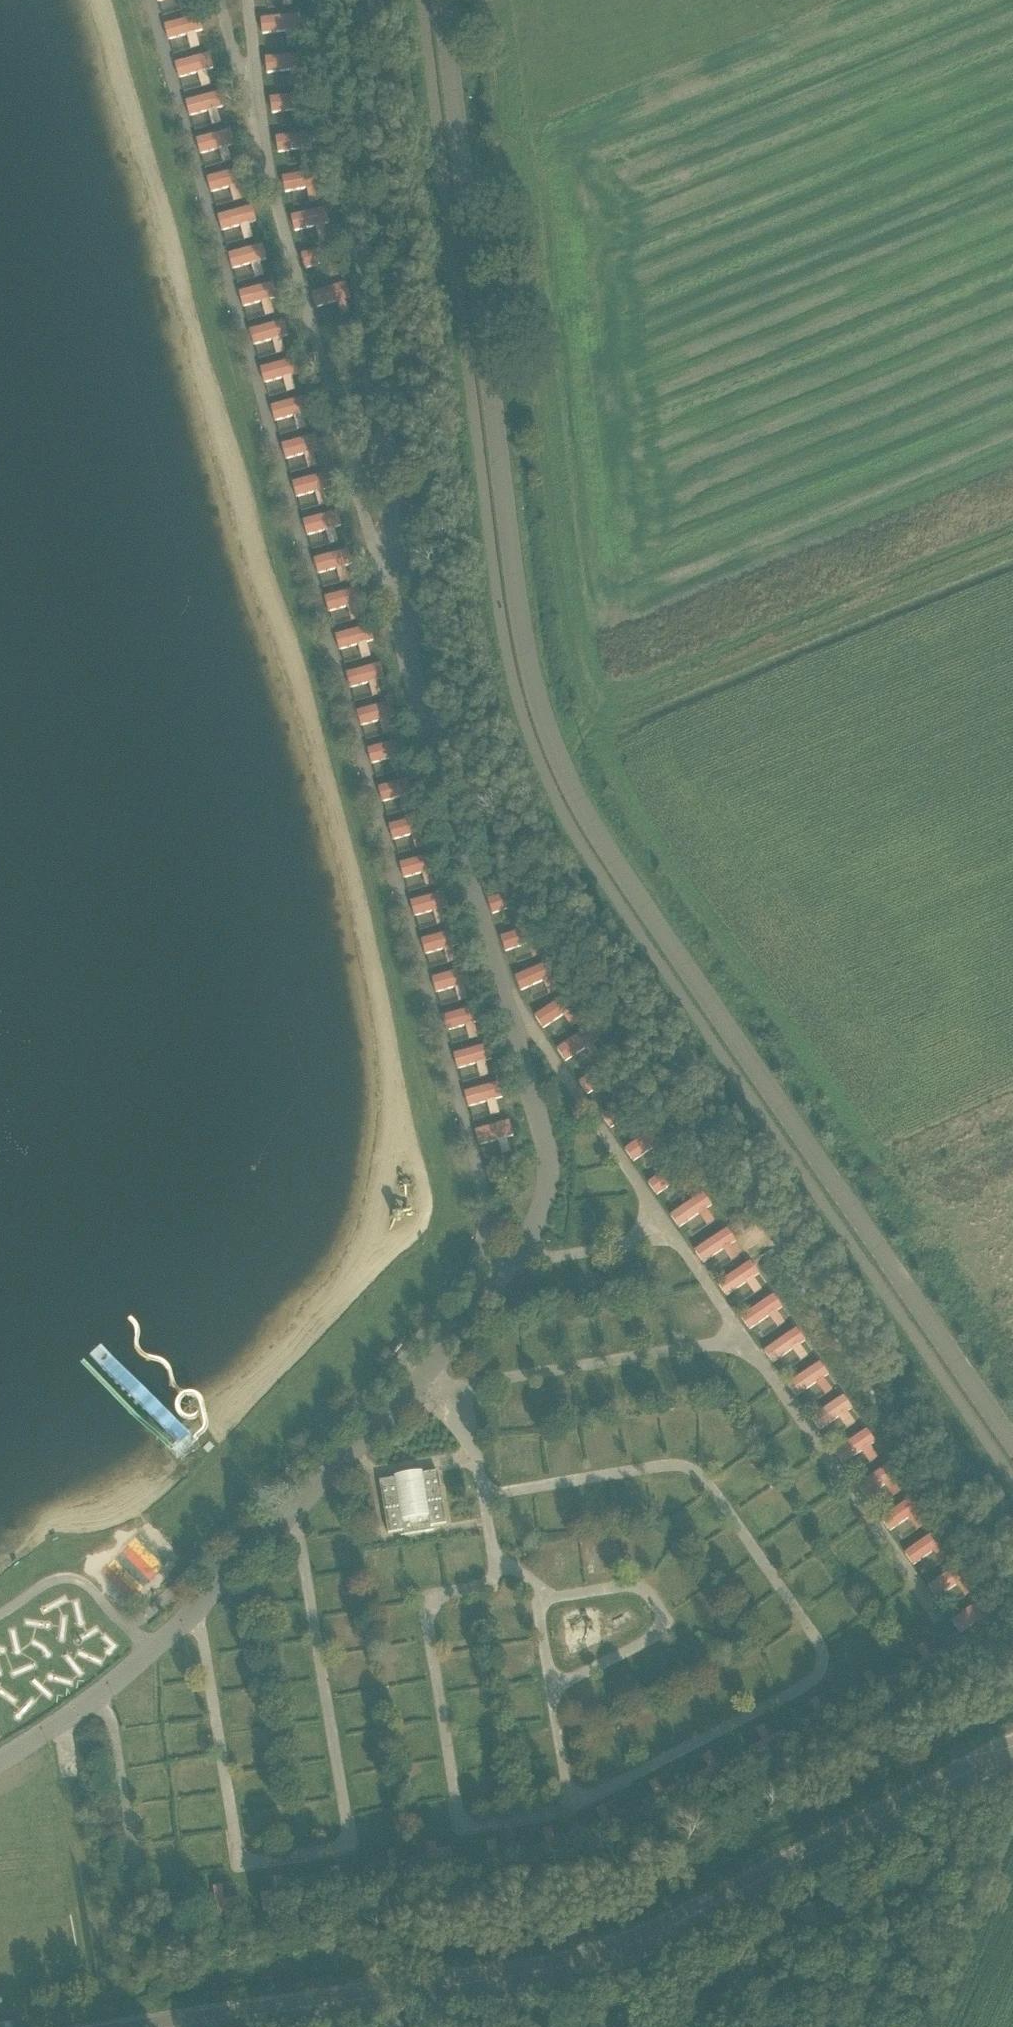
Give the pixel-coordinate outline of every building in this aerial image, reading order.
[(180,9),(195,8),(194,0),(179,0),(180,9)] [(260,32),(301,31),(301,15),(259,16),(260,32)] [(165,20),(165,38),(189,37),(189,48),(200,48),(199,18),(165,20)] [(210,54),(174,60),(177,76),(212,70),(210,54)] [(284,55),(263,56),(264,73),(284,72),(284,55)] [(206,112),(209,125),(221,123),(215,93),(183,99),(187,116),(206,112)] [(293,94),(268,95),(269,112),(293,111),(293,94)] [(194,138),(198,155),(217,150),(221,163),(235,160),(227,130),(194,138)] [(300,134),(274,135),(274,151),(300,150),(300,134)] [(209,192),(229,188),(232,201),(240,200),(233,169),(205,175),(209,192)] [(305,171),(280,176),(283,193),(308,187),(305,171)] [(243,226),(256,221),(250,204),(215,217),(221,232),(243,225),(243,226)] [(289,214),(292,230),(325,223),(322,207),(289,214)] [(263,275),(259,260),(266,258),(261,243),(226,253),(230,271),(250,265),(253,278),(263,275)] [(304,270),(320,265),(315,249),(299,253),(304,270)] [(242,307),(260,302),(264,315),(281,310),(273,281),(237,291),(242,307)] [(311,290),(315,307),(350,299),(346,283),(311,290)] [(271,340),(275,354),(284,352),(281,338),(287,336),(283,320),(247,328),(251,345),(271,340)] [(294,390),(290,374),(296,373),(292,358),(258,367),(263,384),(281,379),(284,392),(294,390)] [(292,417),(294,430),(310,426),(304,396),(269,403),(273,421),(292,417)] [(306,468),(320,465),(312,435),(278,443),(282,460),(303,455),(306,468)] [(314,493),(317,505),(330,503),(323,473),(290,481),(294,498),(314,493)] [(333,512),(302,518),(305,535),(325,531),(327,544),(338,542),(333,512)] [(338,581),(353,578),(347,550),(312,557),(316,573),(336,569),(338,581)] [(370,657),(367,643),(371,642),(368,626),(334,633),(337,650),(357,645),(360,659),(370,657)] [(370,697),(385,694),(378,664),(344,672),(348,689),(368,684),(370,697)] [(354,711),(359,727),(384,719),(379,703),(354,711)] [(365,749),(370,765),(393,757),(388,742),(365,749)] [(377,786),(381,802),(401,797),(397,781),(377,786)] [(405,819),(387,825),(392,841),(410,834),(405,819)] [(398,863),(403,878),(427,872),(423,856),(398,863)] [(491,914),(509,909),(505,893),(487,898),(491,914)] [(412,916),(433,913),(435,925),(443,923),(438,894),(409,899),(412,916)] [(423,955),(443,950),(446,961),(456,959),(447,930),(419,939),(423,955)] [(501,949),(520,947),(518,932),(499,934),(501,949)] [(547,962),(513,973),(518,990),(543,982),(546,994),(556,991),(547,962)] [(458,1000),(466,998),(461,970),(430,975),(433,992),(456,988),(458,1000)] [(542,1029),(568,1012),(559,998),(533,1014),(542,1029)] [(446,1030),(465,1026),(468,1037),(477,1035),(470,1008),(442,1014),(446,1030)] [(564,1062),(587,1046),(577,1032),(554,1048),(564,1062)] [(476,1065),(478,1077),(491,1075),(487,1045),(453,1050),(456,1068),(476,1065)] [(487,1102),(490,1115),(500,1112),(493,1083),(463,1090),(467,1106),(487,1102)] [(504,1120),(473,1129),(478,1147),(509,1139),(504,1120)] [(639,1136),(623,1149),(634,1162),(649,1149),(639,1136)] [(699,1216),(705,1226),(714,1221),(706,1207),(712,1204),(705,1192),(668,1211),(676,1228),(699,1216)] [(703,1263),(722,1250),(729,1260),(744,1250),(726,1225),(693,1249),(703,1263)] [(754,1295),(765,1287),(747,1261),(716,1282),(726,1297),(746,1283),(754,1295)] [(768,1318),(775,1329),(784,1323),(776,1311),(782,1307),(773,1293),(739,1315),(749,1330),(768,1318)] [(791,1351),(798,1362),(807,1356),(799,1344),(805,1340),(796,1326),(761,1349),(771,1364),(791,1351)] [(833,1390),(819,1363),(785,1380),(794,1397),(816,1385),(821,1395),(833,1390)] [(533,1392),(500,1395),(503,1417),(535,1413),(533,1392)] [(837,1418),(846,1430),(855,1422),(847,1411),(852,1406),(842,1393),(810,1417),(820,1431),(837,1418)] [(845,1461),(861,1450),(870,1463),(878,1457),(870,1444),(876,1441),(867,1427),(836,1448),(845,1461)] [(888,1465),(859,1480),(867,1496),(878,1491),(883,1501),(902,1492),(888,1465)] [(388,1533),(404,1530),(404,1535),(431,1531),(431,1526),(446,1524),(438,1474),(380,1483),(388,1533)] [(908,1520),(914,1529),(926,1521),(910,1497),(879,1517),(888,1532),(908,1520)] [(934,1553),(939,1562),(947,1558),(933,1532),(902,1549),(911,1565),(934,1553)] [(959,1568),(927,1580),(933,1597),(951,1591),(954,1599),(969,1594),(959,1568)] [(959,1632),(982,1615),(974,1603),(951,1619),(959,1632)] [(223,1657),(225,1676),(247,1674),(245,1654),(223,1657)] [(185,1716),(184,1696),(164,1697),(165,1717),(185,1716)] [(237,1884),(211,1886),(213,1914),(238,1913),(237,1884)] [(175,1949),(177,1960),(190,1958),(188,1947),(175,1949)]
